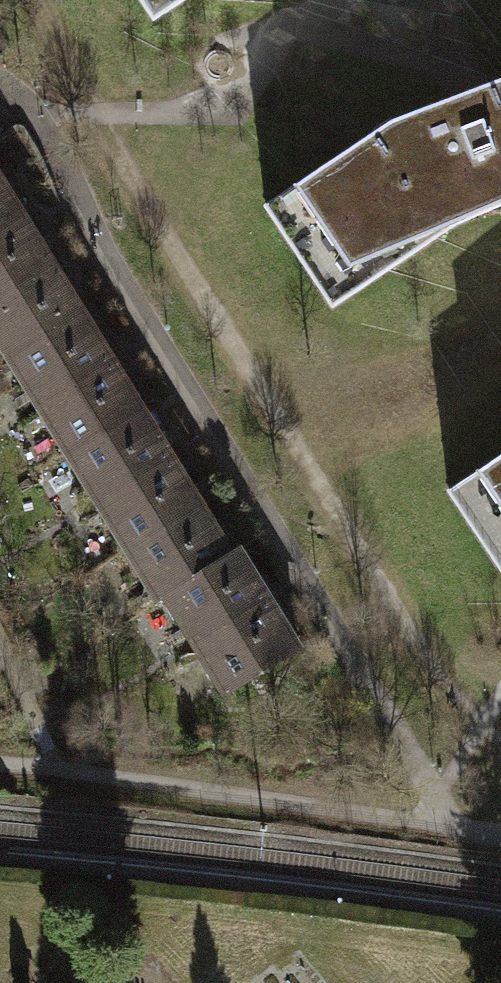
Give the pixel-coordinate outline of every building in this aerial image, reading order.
[(182,0),(140,0),(153,19),(182,0)] [(457,224),(500,205),(500,80),(394,120),(265,206),(333,307),(457,224)] [(23,218),(0,180),(0,232),(23,218)] [(0,232),(0,298),(53,266),(23,218),(0,232)] [(82,312),(53,266),(0,298),(0,345),(8,358),(82,312)] [(82,312),(8,358),(38,406),(111,361),(82,312)] [(67,454),(141,409),(111,361),(38,406),(67,454)] [(141,409),(67,454),(97,503),(171,457),(141,409)] [(447,490),(500,571),(500,455),(447,490)] [(127,550),(201,505),(171,457),(97,503),(127,550)] [(201,505),(127,550),(156,598),(163,594),(230,553),(201,505)] [(193,643),(267,597),(237,549),(230,553),(163,594),(193,643)] [(267,597),(193,643),(224,693),(298,648),(267,597)]
